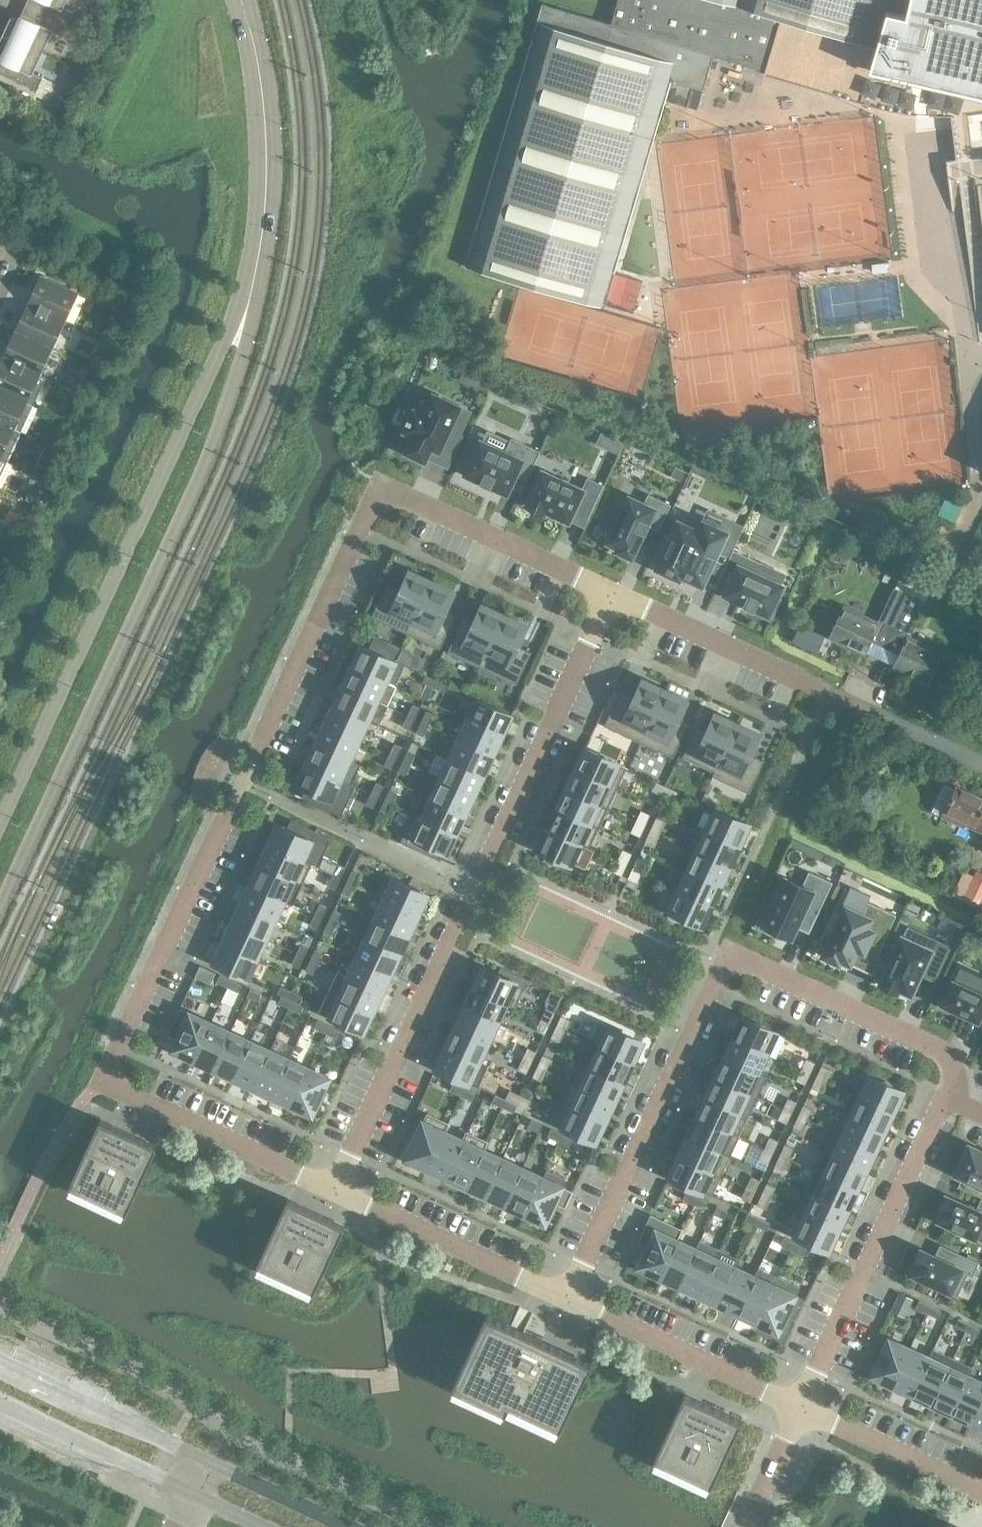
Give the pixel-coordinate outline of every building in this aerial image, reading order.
[(67,0),(28,0),(26,4),(26,3),(25,4),(68,24),(73,12),(63,7),(67,0)] [(465,265),(604,307),(605,304),(615,273),(652,144),(653,141),(665,100),(697,109),(698,108),(713,55),(765,71),(764,74),(765,74),(790,82),(823,91),(867,104),(871,105),(877,107),(883,108),(892,110),(898,111),(904,112),(910,113),(912,114),(915,114),(916,114),(928,115),(937,116),(944,116),(953,115),(963,115),(971,114),(981,113),(981,0),(910,0),(907,16),(891,12),(886,11),(889,0),(618,0),(611,24),(542,3),(465,265)] [(62,36),(68,24),(25,4),(25,5),(26,5),(22,13),(21,13),(18,19),(11,16),(3,33),(43,52),(52,31),(62,36)] [(43,52),(3,33),(0,39),(0,53),(2,54),(0,59),(0,73),(37,90),(43,77),(33,73),(43,52)] [(972,157),(981,241),(981,156),(972,157)] [(26,301),(26,302),(65,320),(78,292),(41,275),(35,288),(37,289),(35,292),(31,290),(30,292),(31,292),(27,301),(26,301)] [(52,347),(65,320),(26,302),(25,303),(26,303),(22,312),(21,312),(20,313),(25,315),(23,319),(21,318),(15,330),(52,347)] [(40,374),(52,347),(15,330),(10,341),(12,342),(10,347),(6,345),(5,346),(6,347),(2,356),(1,355),(0,356),(40,374)] [(40,374),(0,356),(0,357),(1,357),(0,360),(0,389),(27,402),(40,374)] [(484,376),(479,387),(488,391),(493,381),(484,376)] [(27,402),(0,389),(0,422),(14,429),(27,402)] [(457,440),(470,411),(433,394),(424,413),(414,409),(410,418),(408,417),(406,421),(408,422),(404,431),(414,435),(406,452),(424,461),(431,447),(437,450),(439,451),(440,448),(454,454),(454,453),(451,452),(457,440)] [(14,429),(0,422),(0,455),(2,456),(13,432),(21,436),(23,433),(14,429)] [(527,480),(540,451),(511,437),(504,452),(480,440),(473,455),(470,454),(462,472),(481,481),(480,482),(490,487),(491,485),(507,493),(516,475),(527,480)] [(615,438),(609,450),(618,454),(623,442),(615,438)] [(40,459),(34,471),(46,477),(52,465),(40,459)] [(675,466),(671,475),(681,480),(685,471),(675,466)] [(583,489),(542,470),(526,505),(544,513),(545,510),(569,521),(574,511),(588,518),(603,486),(588,478),(583,489)] [(658,528),(670,505),(649,495),(644,504),(629,497),(628,498),(625,497),(619,511),(622,513),(608,542),(619,547),(617,550),(632,557),(644,532),(645,533),(649,524),(658,528)] [(702,586),(719,550),(730,555),(744,526),(732,520),(727,531),(703,520),(696,534),(676,525),(655,568),(677,578),(679,575),(702,586)] [(777,596),(782,585),(757,574),(762,563),(733,549),(730,555),(722,573),(733,578),(725,594),(744,603),(743,605),(753,609),(754,608),(772,616),(781,598),(777,596)] [(407,633),(432,581),(410,571),(401,591),(386,584),(371,616),(407,633)] [(453,591),(432,581),(407,633),(440,649),(455,616),(444,611),(453,591)] [(885,647),(910,595),(894,587),(878,623),(860,615),(846,609),(844,608),(831,636),(865,652),(871,640),(885,647)] [(926,602),(910,595),(885,647),(900,654),(894,666),(929,682),(942,654),(908,638),(926,602)] [(851,597),(846,609),(860,615),(866,603),(851,597)] [(480,667),(504,615),(483,605),(474,624),(462,619),(447,652),(480,667)] [(526,625),(504,615),(480,667),(516,684),(531,652),(517,645),(526,625)] [(389,642),(384,651),(396,657),(400,648),(389,642)] [(400,648),(396,657),(408,662),(412,653),(414,649),(402,644),(400,648)] [(404,665),(362,645),(360,649),(360,650),(355,661),(354,662),(355,662),(353,665),(386,681),(395,685),(404,665)] [(377,700),(386,681),(353,665),(351,669),(351,670),(346,681),(345,681),(345,682),(344,685),(377,700)] [(433,687),(437,679),(426,674),(422,682),(433,687)] [(448,684),(437,679),(433,687),(444,692),(448,684)] [(640,742),(664,690),(643,680),(634,699),(619,692),(604,725),(640,742)] [(368,720),(377,700),(344,685),(342,689),(342,688),(341,689),(342,689),(337,701),(336,700),(336,701),(335,705),(368,720)] [(686,700),(664,690),(640,742),(673,757),(688,725),(677,719),(686,700)] [(478,699),(468,719),(501,735),(503,731),(504,731),(503,730),(509,720),(509,719),(511,714),(478,699)] [(415,718),(420,707),(413,704),(408,715),(415,718)] [(358,740),(368,720),(335,705),(333,708),(332,709),(333,709),(328,720),(327,720),(327,721),(326,724),(358,740)] [(429,724),(434,714),(426,710),(421,721),(429,724)] [(713,776),(737,724),(716,714),(707,733),(695,728),(682,756),(714,771),(712,775),(713,776)] [(410,729),(415,718),(408,715),(402,726),(410,729)] [(500,738),(501,735),(468,719),(459,739),(492,754),(494,751),(495,750),(494,750),(499,739),(500,739),(500,738)] [(423,735),(429,724),(421,721),(416,732),(423,735)] [(349,759),(358,740),(326,724),(324,728),(323,728),(324,729),(319,740),(318,739),(318,740),(316,744),(349,759)] [(759,734),(737,724),(713,776),(749,793),(764,760),(750,753),(759,734)] [(491,758),(492,754),(459,739),(450,759),(483,774),(485,770),(485,771),(486,770),(485,770),(490,759),(491,759),(491,758)] [(397,757),(402,746),(394,743),(389,754),(397,757)] [(340,779),(349,759),(316,744),(315,747),(314,747),(314,748),(315,748),(310,759),(309,759),(308,760),(309,760),(307,763),(340,779)] [(585,748),(575,769),(617,788),(626,768),(585,748)] [(410,764),(415,753),(408,749),(403,760),(410,764)] [(391,768),(397,757),(389,754),(384,765),(391,768)] [(482,777),(483,774),(450,759),(441,778),(474,794),(476,790),(477,789),(476,789),(481,778),(482,778),(482,777)] [(405,775),(410,764),(403,760),(398,771),(405,775)] [(340,779),(307,763),(298,784),(301,785),(301,786),(302,786),(302,785),(313,791),(314,792),(314,791),(331,799),(340,779)] [(617,788),(575,769),(566,788),(608,808),(617,788)] [(473,797),(474,794),(441,778),(432,798),(465,813),(467,810),(467,809),(472,798),(473,798),(473,797)] [(376,782),(371,793),(378,796),(384,786),(376,782)] [(662,795),(666,786),(656,782),(652,790),(662,795)] [(981,814),(981,798),(957,786),(956,789),(948,785),(943,787),(934,807),(935,812),(964,826),(965,824),(981,832),(981,814)] [(673,800),(677,791),(666,786),(662,795),(673,800)] [(607,809),(608,808),(566,788),(557,808),(590,823),(599,805),(607,809)] [(392,803),(397,792),(390,789),(385,799),(392,803)] [(373,807),(378,796),(371,793),(366,804),(373,807)] [(463,817),(465,813),(432,798),(423,816),(415,812),(414,813),(456,833),(458,829),(458,828),(463,817),(463,818),(464,817),(463,817)] [(387,814),(392,803),(385,799),(380,810),(387,814)] [(599,827),(590,823),(557,808),(548,827),(581,843),(589,847),(599,827)] [(698,825),(697,826),(739,845),(748,825),(715,809),(706,829),(698,825)] [(650,814),(641,810),(636,821),(645,825),(650,814)] [(446,853),(456,833),(414,813),(405,834),(430,845),(430,846),(431,846),(442,851),(443,852),(443,851),(446,853)] [(376,818),(371,830),(378,833),(383,821),(376,818)] [(660,832),(665,822),(656,818),(651,828),(660,832)] [(640,836),(645,825),(636,821),(631,832),(640,836)] [(312,839),(279,824),(269,844),(311,864),(311,863),(303,859),(312,839)] [(730,865),(739,845),(697,826),(688,845),(730,865)] [(581,843),(548,827),(538,848),(571,863),(581,843)] [(655,843),(660,832),(651,828),(646,839),(655,843)] [(311,864),(269,844),(260,864),(302,883),(311,864)] [(721,884),(730,865),(688,845),(688,846),(696,850),(688,869),(721,884)] [(631,854),(623,849),(618,860),(626,864),(631,854)] [(642,871),(647,861),(638,856),(633,867),(642,871)] [(621,875),(626,864),(618,860),(613,871),(621,875)] [(345,867),(338,863),(333,874),(340,878),(345,867)] [(301,884),(302,883),(260,864),(251,883),(284,899),(293,880),(301,884)] [(637,882),(642,871),(633,867),(628,878),(637,882)] [(712,904),(721,884),(688,869),(678,888),(712,904)] [(359,873),(352,870),(347,881),(354,884),(359,873)] [(791,937),(805,909),(817,914),(832,882),(809,871),(802,885),(785,877),(772,905),(766,902),(755,926),(776,935),(778,931),(791,937)] [(964,899),(978,906),(981,898),(981,874),(977,871),(974,878),(964,899)] [(335,889),(340,878),(333,874),(328,885),(335,889)] [(418,914),(427,893),(424,892),(424,891),(423,891),(423,892),(412,887),(412,886),(412,885),(411,886),(386,874),(376,894),(418,914)] [(964,899),(974,878),(963,874),(954,894),(964,899)] [(349,895),(354,884),(347,881),(342,891),(349,895)] [(275,918),(284,899),(251,883),(242,903),(275,918)] [(702,924),(712,904),(678,888),(669,909),(702,924)] [(837,922),(826,946),(843,953),(844,950),(854,954),(861,940),(880,949),(901,905),(872,892),(866,905),(849,897),(844,908),(841,906),(834,921),(837,922)] [(416,917),(418,914),(376,894),(376,895),(385,899),(376,918),(409,933),(410,930),(411,930),(411,929),(416,918),(417,918),(416,917)] [(266,938),(275,918),(242,903),(233,923),(266,938)] [(320,903),(315,913),(322,917),(327,906),(320,903)] [(341,912),(334,909),(329,920),(336,923),(341,912)] [(317,928),(322,917),(315,913),(310,924),(317,928)] [(941,914),(936,926),(958,937),(964,924),(941,914)] [(407,937),(409,933),(376,918),(367,938),(400,953),(401,949),(402,950),(402,949),(401,949),(407,938),(408,937),(407,937)] [(331,934),(336,923),(329,920),(324,931),(331,934)] [(257,958),(266,938),(233,923),(224,942),(257,958)] [(937,975),(951,946),(935,939),(930,950),(903,937),(881,984),(897,992),(899,988),(911,993),(923,969),(937,975)] [(398,957),(400,953),(367,938),(358,957),(391,973),(392,969),(393,969),(392,968),(397,957),(398,957)] [(247,978),(257,958),(224,942),(214,963),(247,978)] [(301,942),(296,953),(304,956),(309,945),(301,942)] [(323,952),(315,948),(310,959),(318,962),(323,952)] [(299,967),(304,956),(296,953),(291,963),(299,967)] [(389,976),(391,973),(358,957),(348,977),(381,992),(383,989),(384,989),(384,988),(383,988),(388,977),(389,977),(389,976)] [(313,973),(318,962),(310,959),(305,970),(313,973)] [(203,965),(199,974),(214,980),(217,970),(203,965)] [(483,967),(473,987),(515,1006),(524,987),(483,967)] [(227,986),(231,979),(220,974),(217,981),(227,986)] [(380,996),(381,992),(348,977),(339,996),(372,1012),(374,1008),(375,1008),(374,1007),(379,996),(380,997),(380,996)] [(242,984),(231,979),(227,986),(238,991),(242,984)] [(953,980),(942,1004),(978,1021),(981,1012),(981,994),(953,980)] [(288,998),(292,991),(281,986),(278,993),(288,998)] [(514,1008),(515,1006),(473,987),(464,1007),(497,1022),(506,1004),(514,1008)] [(247,995),(258,1001),(261,993),(250,988),(247,995)] [(299,1003),(303,996),(292,991),(288,998),(299,1003)] [(289,1007),(292,1000),(282,995),(278,1002),(289,1007)] [(371,1015),(372,1012),(339,996),(330,1017),(363,1032),(365,1028),(366,1027),(365,1027),(370,1016),(371,1016),(371,1015)] [(303,1005),(292,1000),(289,1007),(300,1012),(303,1005)] [(488,1042),(497,1022),(464,1007),(455,1026),(488,1042)] [(546,1008),(541,1019),(549,1023),(555,1012),(546,1008)] [(194,1059),(211,1023),(180,1009),(168,1034),(179,1039),(177,1043),(176,1042),(176,1043),(173,1049),(194,1059)] [(561,1015),(556,1026),(565,1030),(570,1019),(561,1015)] [(743,1017),(734,1037),(767,1052),(776,1057),(785,1037),(743,1017)] [(544,1034),(549,1023),(541,1019),(536,1030),(544,1034)] [(325,1032),(329,1025),(318,1020),(314,1027),(325,1032)] [(600,1022),(591,1042),(633,1062),(642,1041),(600,1022)] [(213,1068),(230,1032),(211,1023),(194,1059),(198,1061),(197,1061),(198,1061),(199,1061),(210,1066),(209,1067),(210,1067),(213,1068)] [(339,1030),(329,1025),(325,1032),(336,1037),(339,1030)] [(479,1061),(488,1042),(455,1026),(446,1046),(479,1061)] [(560,1041),(565,1030),(556,1026),(551,1037),(560,1041)] [(233,1077),(250,1041),(230,1032),(213,1068),(217,1070),(218,1071),(218,1070),(229,1075),(229,1076),(230,1076),(233,1077)] [(758,1072),(767,1052),(734,1037),(724,1056),(758,1072)] [(253,1086),(269,1050),(250,1041),(233,1077),(237,1079),(237,1080),(238,1079),(249,1084),(248,1085),(249,1085),(253,1086)] [(623,1082),(633,1062),(591,1042),(590,1043),(599,1047),(591,1065),(582,1061),(582,1062),(623,1082)] [(469,1082),(479,1061),(446,1046),(436,1067),(469,1082)] [(536,1052),(527,1048),(522,1058),(531,1062),(536,1052)] [(272,1095),(289,1059),(269,1050),(253,1086),(256,1088),(257,1089),(257,1088),(268,1093),(268,1094),(269,1094),(272,1095)] [(543,1055),(538,1065),(546,1069),(551,1059),(543,1055)] [(748,1091),(758,1072),(724,1056),(715,1076),(748,1091)] [(526,1073),(531,1062),(522,1058),(518,1069),(526,1073)] [(806,1058),(801,1069),(810,1073),(815,1062),(806,1058)] [(292,1105),(309,1069),(289,1059),(272,1095),(276,1097),(276,1098),(277,1098),(277,1097),(288,1102),(288,1103),(289,1103),(292,1105)] [(614,1101),(623,1082),(582,1062),(573,1081),(614,1101)] [(541,1080),(546,1069),(538,1065),(533,1076),(541,1080)] [(821,1065),(816,1076),(825,1080),(830,1070),(821,1065)] [(312,1114),(329,1078),(309,1069),(292,1105),(312,1114)] [(805,1084),(810,1073),(801,1069),(796,1080),(805,1084)] [(902,1091),(869,1076),(860,1072),(851,1091),(860,1096),(893,1112),(902,1091)] [(748,1091),(715,1076),(706,1096),(739,1111),(748,1091)] [(820,1091),(825,1080),(816,1076),(811,1087),(820,1091)] [(605,1121),(614,1101),(573,1081),(572,1082),(581,1086),(572,1104),(564,1100),(563,1101),(605,1121)] [(460,1095),(464,1088),(453,1083),(450,1090),(460,1095)] [(475,1093),(464,1088),(460,1095),(471,1100),(475,1093)] [(516,1103),(520,1095),(509,1090),(505,1098),(516,1103)] [(893,1112),(860,1096),(851,1091),(842,1112),(884,1131),(893,1112)] [(503,1107),(506,1099),(495,1094),(492,1102),(503,1107)] [(531,1100),(520,1095),(516,1103),(527,1108),(531,1100)] [(739,1111),(706,1096),(697,1115),(739,1135),(748,1116),(739,1111)] [(788,1097),(783,1108),(792,1112),(797,1101),(788,1097)] [(517,1104),(506,1099),(503,1107),(513,1112),(517,1104)] [(596,1141),(605,1121),(563,1101),(554,1122),(596,1141)] [(807,1119),(812,1109),(803,1105),(798,1115),(807,1119)] [(787,1123),(792,1112),(783,1108),(778,1119),(787,1123)] [(875,1151),(884,1131),(842,1112),(833,1131),(875,1151)] [(406,1158),(427,1167),(443,1131),(444,1132),(448,1123),(427,1113),(415,1139),(414,1140),(415,1140),(410,1151),(409,1151),(409,1152),(406,1158)] [(730,1155),(739,1135),(697,1115),(688,1135),(721,1150),(721,1151),(730,1155)] [(802,1130),(807,1119),(798,1115),(793,1126),(802,1130)] [(139,1185),(153,1154),(157,1145),(111,1124),(100,1118),(69,1185),(126,1211),(139,1185)] [(542,1124),(531,1119),(528,1126),(539,1131),(542,1124)] [(559,1141),(562,1133),(551,1128),(548,1136),(559,1141)] [(463,1141),(462,1140),(444,1132),(443,1131),(427,1167),(431,1169),(430,1170),(431,1170),(431,1169),(443,1174),(442,1175),(443,1176),(443,1175),(446,1177),(463,1141)] [(865,1170),(875,1151),(833,1131),(832,1132),(841,1136),(832,1155),(865,1170)] [(466,1132),(462,1140),(463,1141),(446,1177),(450,1178),(450,1179),(451,1179),(451,1178),(462,1184),(463,1185),(463,1184),(466,1186),(483,1150),(484,1150),(488,1141),(466,1132)] [(572,1138),(562,1133),(559,1141),(569,1145),(572,1138)] [(721,1150),(688,1135),(679,1154),(712,1170),(721,1151),(721,1150)] [(770,1137),(765,1147),(773,1151),(778,1141),(770,1137)] [(785,1144),(780,1154),(789,1158),(794,1148),(785,1144)] [(969,1145),(955,1174),(981,1186),(981,1151),(969,1145)] [(768,1162),(773,1151),(765,1147),(760,1158),(768,1162)] [(502,1159),(484,1150),(483,1150),(466,1186),(470,1188),(471,1188),(482,1193),(481,1193),(482,1194),(482,1193),(486,1195),(502,1159)] [(712,1170),(679,1154),(669,1175),(702,1191),(712,1170)] [(784,1169),(789,1158),(780,1154),(775,1165),(784,1169)] [(856,1190),(865,1170),(832,1155),(823,1175),(856,1190)] [(505,1204),(522,1168),(502,1159),(486,1195),(489,1197),(490,1197),(501,1202),(501,1203),(502,1203),(502,1202),(505,1204)] [(525,1213),(542,1177),(522,1168),(505,1204),(509,1206),(509,1207),(510,1206),(521,1211),(520,1212),(521,1212),(525,1213)] [(856,1190),(823,1175),(823,1174),(815,1170),(805,1190),(847,1210),(856,1190)] [(751,1176),(747,1186),(755,1190),(760,1180),(751,1176)] [(554,1204),(562,1187),(542,1177),(525,1213),(545,1223),(548,1217),(549,1216),(548,1216),(553,1205),(554,1205),(554,1204)] [(770,1197),(775,1187),(767,1183),(762,1193),(770,1197)] [(750,1201),(755,1190),(747,1186),(741,1197),(750,1201)] [(838,1229),(847,1210),(805,1190),(796,1210),(838,1229)] [(694,1204),(697,1196),(686,1191),(683,1198),(694,1204)] [(765,1208),(770,1197),(762,1193),(757,1204),(765,1208)] [(981,1240),(981,1199),(977,1209),(945,1195),(939,1209),(942,1211),(938,1220),(959,1230),(958,1233),(972,1240),(973,1237),(981,1241),(981,1240)] [(708,1201),(697,1196),(694,1204),(704,1209),(708,1201)] [(314,1291),(341,1233),(345,1224),(299,1203),(288,1198),(257,1264),(314,1291)] [(727,1211),(717,1205),(713,1213),(724,1218),(727,1211)] [(829,1250),(838,1229),(796,1210),(796,1211),(805,1215),(795,1234),(829,1250)] [(755,1224),(759,1217),(748,1212),(745,1219),(755,1224)] [(770,1222),(759,1217),(755,1224),(766,1229),(770,1222)] [(660,1276),(676,1240),(646,1226),(639,1241),(649,1246),(648,1248),(647,1248),(648,1249),(643,1260),(642,1259),(642,1260),(639,1267),(660,1276)] [(791,1249),(795,1242),(784,1237),(781,1244),(791,1249)] [(679,1285),(696,1249),(676,1240),(660,1276),(663,1278),(664,1279),(664,1278),(675,1283),(675,1284),(676,1284),(679,1285)] [(806,1247),(795,1242),(791,1249),(802,1254),(806,1247)] [(699,1294),(716,1258),(696,1249),(679,1285),(683,1287),(684,1288),(684,1287),(695,1292),(695,1293),(696,1293),(699,1294)] [(951,1263),(920,1249),(913,1263),(917,1265),(912,1274),(957,1295),(967,1272),(972,1275),(977,1262),(956,1252),(951,1263)] [(718,1303),(735,1267),(716,1258),(699,1294),(703,1296),(702,1296),(703,1297),(704,1296),(715,1301),(714,1302),(715,1302),(718,1303)] [(738,1313),(755,1277),(754,1276),(735,1267),(718,1303),(722,1305),(722,1306),(723,1306),(723,1305),(734,1310),(734,1311),(735,1312),(735,1311),(738,1313)] [(758,1322),(779,1277),(758,1267),(754,1276),(755,1277),(738,1313),(742,1314),(742,1315),(743,1314),(754,1320),(753,1320),(754,1321),(754,1320),(758,1322)] [(799,1286),(779,1277),(758,1322),(778,1331),(781,1325),(782,1325),(781,1324),(786,1313),(787,1314),(787,1313),(799,1286)] [(899,1292),(891,1310),(905,1317),(913,1299),(899,1292)] [(926,1312),(930,1305),(919,1300),(915,1307),(926,1312)] [(941,1310),(930,1305),(926,1312),(937,1317),(941,1310)] [(591,1362),(542,1339),(525,1331),(523,1330),(512,1325),(511,1324),(495,1317),(486,1313),(452,1387),(454,1387),(504,1411),(557,1436),(589,1367),(589,1366),(591,1362)] [(965,1330),(969,1323),(958,1318),(955,1325),(965,1330)] [(980,1328),(969,1323),(965,1330),(976,1335),(980,1328)] [(893,1385),(909,1349),(889,1339),(881,1356),(880,1356),(880,1357),(881,1357),(876,1368),(875,1368),(875,1369),(872,1375),(893,1385)] [(912,1394),(929,1358),(909,1349),(893,1385),(896,1386),(896,1387),(897,1387),(908,1392),(909,1393),(909,1392),(912,1394)] [(932,1403),(949,1367),(929,1358),(912,1394),(916,1396),(917,1396),(928,1401),(928,1402),(929,1401),(932,1403)] [(951,1412),(968,1376),(949,1367),(932,1403),(936,1405),(935,1405),(936,1405),(948,1410),(947,1411),(948,1411),(948,1410),(951,1412)] [(981,1397),(981,1382),(968,1376),(951,1412),(955,1414),(956,1415),(956,1414),(967,1419),(967,1420),(968,1420),(971,1421),(981,1397)] [(741,1420),(730,1414),(684,1393),(681,1401),(653,1459),(655,1460),(709,1485),(711,1485),(714,1479),(741,1420)] [(971,1421),(975,1423),(975,1424),(976,1423),(981,1426),(981,1397),(971,1421)]
